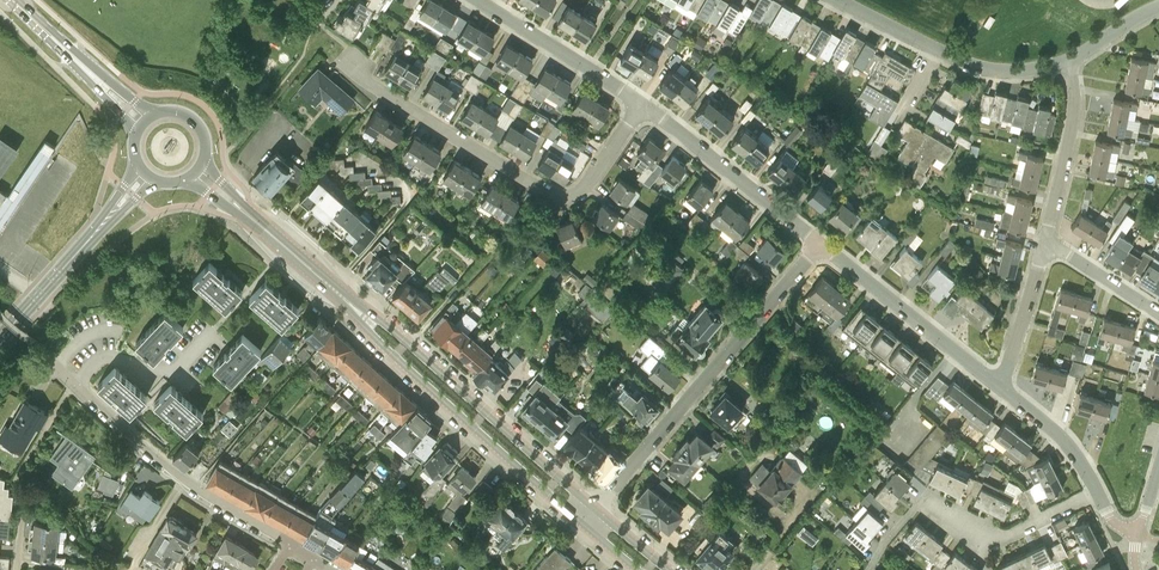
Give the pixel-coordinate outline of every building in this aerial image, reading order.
[(363,19),(366,20),(375,5),(367,0),(357,0),(354,5),(357,7),(354,13),(363,19)] [(433,22),(443,5),(436,0),(428,0),(420,14),(433,22)] [(546,14),(555,0),(536,0),(533,5),(546,14)] [(697,11),(703,0),(677,0),(673,6),(693,18),(697,11)] [(717,23),(726,6),(717,0),(703,0),(697,11),(717,23)] [(759,19),(756,26),(765,32),(769,24),(779,7),(770,2),(771,0),(757,0),(749,13),(759,19)] [(726,6),(717,23),(737,34),(746,18),(736,12),(739,7),(729,1),(726,6)] [(769,24),(789,36),(799,19),(789,13),(792,8),(782,2),(779,7),(769,24)] [(568,4),(558,21),(572,29),(582,13),(568,4)] [(443,5),(433,22),(445,29),(456,12),(443,5)] [(363,19),(354,13),(347,9),(342,17),(339,16),(335,23),(353,34),(360,24),(363,19)] [(582,13),(572,29),(585,38),(595,21),(582,13)] [(802,14),(799,19),(789,36),(808,47),(818,30),(809,25),(812,19),(802,14)] [(401,29),(407,33),(415,21),(408,17),(401,29)] [(481,28),(468,20),(458,37),(471,45),(481,28)] [(828,59),(833,50),(838,42),(828,36),(831,31),(821,25),(818,30),(808,47),(828,59)] [(678,26),(673,33),(680,38),(685,31),(678,26)] [(471,45),(468,50),(481,58),(494,36),(481,28),(471,45)] [(849,59),(853,62),(863,45),(853,39),(856,34),(846,28),(838,42),(833,50),(849,59)] [(395,39),(393,43),(399,47),(407,33),(401,29),(395,39)] [(382,31),(374,45),(380,49),(389,35),(382,31)] [(700,34),(698,33),(691,43),(700,49),(707,39),(700,34)] [(387,53),(393,43),(395,39),(389,35),(380,49),(387,53)] [(440,53),(447,40),(441,37),(433,49),(440,53)] [(672,37),(663,48),(671,53),(679,41),(672,37)] [(728,49),(733,41),(727,37),(722,46),(728,49)] [(853,62),(872,73),(882,56),(873,50),(876,45),(865,39),(863,45),(853,62)] [(446,57),(454,45),(447,40),(440,53),(446,57)] [(645,51),(631,43),(621,59),(634,68),(645,51)] [(496,61),(509,69),(520,52),(507,44),(496,61)] [(440,53),(433,49),(425,62),(432,66),(440,53)] [(703,54),(695,49),(690,56),(698,61),(703,54)] [(645,51),(634,68),(648,76),(659,59),(645,51)] [(872,73),(866,82),(880,90),(881,90),(890,74),(898,78),(908,84),(916,70),(885,51),(882,56),(872,73)] [(522,77),(533,60),(520,52),(509,69),(522,77)] [(385,70),(398,78),(409,61),(395,53),(385,70)] [(440,53),(432,66),(438,70),(446,57),(440,53)] [(1128,73),(1145,76),(1153,78),(1155,62),(1131,57),(1128,73)] [(849,59),(844,69),(847,71),(853,62),(849,59)] [(478,77),(486,64),(479,60),(472,73),(478,77)] [(398,78),(411,86),(421,69),(409,61),(398,78)] [(485,81),(492,68),(486,64),(478,77),(485,81)] [(534,85),(547,93),(558,75),(545,67),(534,85)] [(340,112),(345,107),(353,98),(319,68),(300,89),(309,97),(317,104),(324,98),(340,112)] [(671,69),(660,84),(672,94),(684,79),(671,69)] [(478,77),(472,73),(469,78),(464,86),(470,90),(478,77)] [(1145,76),(1128,73),(1125,88),(1149,93),(1150,87),(1151,87),(1153,78),(1145,76)] [(558,75),(547,93),(561,101),(571,83),(558,75)] [(423,93),(436,102),(447,84),(434,76),(423,93)] [(478,77),(470,90),(477,94),(485,81),(478,77)] [(938,95),(942,97),(943,97),(961,108),(966,98),(961,95),(967,85),(954,77),(948,87),(944,85),(938,95)] [(684,79),(672,94),(685,104),(697,89),(684,79)] [(876,105),(869,117),(873,119),(884,125),(898,100),(888,94),(881,90),(880,90),(866,82),(859,95),(876,105)] [(775,83),(771,90),(778,94),(783,87),(775,83)] [(460,92),(447,84),(436,102),(449,109),(460,92)] [(517,100),(524,88),(518,84),(510,96),(517,100)] [(523,104),(531,92),(524,88),(517,100),(523,104)] [(994,95),(983,92),(978,112),(1000,118),(1006,97),(1006,98),(1007,93),(995,90),(994,95)] [(582,123),(586,116),(596,99),(583,91),(570,113),(572,114),(571,116),(582,123)] [(745,112),(758,96),(752,91),(739,108),(745,112)] [(517,100),(510,96),(502,109),(509,113),(517,100)] [(1000,118),(1022,123),(1026,106),(1027,106),(1029,99),(1018,96),(1016,100),(1006,98),(1006,97),(1000,118)] [(933,105),(927,115),(949,128),(961,108),(943,97),(942,97),(941,100),(943,101),(939,108),(933,105)] [(708,98),(696,113),(708,123),(720,108),(708,98)] [(609,107),(596,99),(586,116),(599,124),(609,107)] [(773,99),(770,103),(771,108),(775,111),(780,103),(773,99)] [(1110,115),(1126,118),(1128,109),(1136,110),(1138,104),(1113,99),(1110,115)] [(472,100),(461,117),(475,125),(485,108),(472,100)] [(517,100),(509,113),(515,117),(523,104),(517,100)] [(1038,109),(1027,106),(1026,106),(1022,123),(1021,127),(1051,134),(1056,115),(1049,113),(1050,108),(1039,105),(1038,109)] [(815,112),(805,106),(801,112),(811,118),(815,112)] [(485,108),(475,125),(487,133),(498,116),(485,108)] [(720,108),(708,123),(721,133),(733,118),(720,108)] [(791,108),(788,112),(793,116),(797,112),(791,108)] [(365,127),(379,136),(390,119),(376,110),(365,127)] [(536,112),(532,117),(538,120),(541,115),(536,112)] [(1107,131),(1132,136),(1133,128),(1124,127),(1126,118),(1110,115),(1107,131)] [(402,127),(390,119),(379,136),(392,144),(402,127)] [(929,133),(905,119),(897,133),(908,140),(898,156),(911,164),(929,133)] [(555,124),(548,120),(541,132),(547,137),(555,124)] [(513,149),(523,132),(510,124),(500,141),(513,149)] [(555,124),(547,137),(553,140),(561,128),(555,124)] [(801,128),(797,124),(784,140),(790,145),(803,129),(801,128)] [(744,127),(732,142),(744,152),(756,137),(744,127)] [(577,129),(574,135),(587,143),(591,137),(577,129)] [(523,132),(513,149),(526,157),(536,140),(523,132)] [(971,141),(974,133),(972,132),(971,135),(967,133),(964,136),(971,141)] [(929,133),(911,164),(914,166),(907,178),(919,186),(928,172),(925,171),(934,155),(945,162),(954,147),(929,133)] [(969,148),(971,141),(964,136),(959,133),(955,140),(969,148)] [(404,153),(417,161),(428,143),(415,135),(404,153)] [(587,143),(574,135),(570,142),(583,150),(587,143)] [(649,137),(637,152),(650,162),(662,147),(649,137)] [(756,137),(744,152),(757,162),(769,147),(756,137)] [(1095,140),(1092,156),(1117,161),(1120,146),(1095,140)] [(11,200),(38,161),(44,152),(47,147),(38,141),(1,196),(0,195),(0,217),(11,200)] [(328,141),(324,145),(328,149),(332,145),(328,141)] [(867,154),(873,159),(881,145),(874,141),(867,154)] [(1129,153),(1131,143),(1125,141),(1123,151),(1129,153)] [(428,143),(417,161),(413,167),(425,175),(429,169),(430,169),(441,151),(428,143)] [(881,145),(873,159),(880,163),(888,148),(881,145)] [(10,153),(0,147),(0,167),(10,153)] [(549,147),(538,164),(551,172),(561,155),(549,147)] [(768,171),(780,181),(792,166),(798,158),(786,148),(780,156),(768,171)] [(254,176),(271,191),(279,182),(294,166),(286,158),(277,150),(254,176)] [(1039,173),(1043,157),(1018,151),(1016,158),(1025,160),(1023,169),(1039,173)] [(561,155),(551,172),(564,180),(575,163),(561,155)] [(686,165),(673,155),(661,171),(674,181),(686,165)] [(632,162),(624,156),(620,163),(628,169),(632,162)] [(1092,156),(1089,172),(1113,177),(1117,161),(1092,156)] [(830,175),(839,163),(832,157),(822,169),(830,175)] [(331,167),(340,166),(345,166),(344,158),(331,159),(331,167)] [(467,168),(454,160),(443,178),(456,186),(467,168)] [(341,173),(350,172),(354,171),(354,165),(345,166),(340,166),(341,173)] [(654,169),(647,165),(637,178),(644,182),(654,169)] [(805,176),(792,166),(780,181),(793,191),(805,176)] [(470,194),(481,176),(467,168),(456,186),(470,194)] [(654,169),(644,182),(650,186),(659,174),(654,169)] [(1035,189),(1039,173),(1023,169),(1020,179),(1012,176),(1010,183),(1035,189)] [(350,179),(359,178),(366,177),(365,171),(354,171),(350,172),(350,179)] [(1118,174),(1116,183),(1124,185),(1126,176),(1118,174)] [(1006,187),(1007,180),(992,176),(986,175),(984,181),(990,183),(1006,187)] [(300,198),(308,205),(327,184),(318,176),(300,198)] [(359,185),(368,184),(373,183),(372,177),(366,177),(359,178),(359,185)] [(610,191),(626,202),(635,189),(619,178),(610,191)] [(713,190),(701,179),(687,196),(699,206),(713,190)] [(962,198),(967,199),(971,180),(966,179),(962,198)] [(430,183),(426,180),(422,184),(425,188),(430,183)] [(369,191),(378,190),(382,189),(382,183),(373,183),(368,184),(369,191)] [(481,201),(477,207),(490,215),(492,212),(494,209),(505,191),(492,183),(481,201)] [(819,183),(807,197),(820,208),(832,194),(819,183)] [(989,191),(988,194),(997,197),(1000,187),(992,185),(984,183),(983,189),(989,191)] [(309,205),(317,212),(335,191),(327,184),(308,205),(309,206),(309,205)] [(379,197),(387,196),(392,195),(391,189),(382,189),(378,190),(379,197)] [(335,191),(317,212),(325,219),(344,199),(335,191)] [(519,200),(505,191),(494,209),(492,212),(495,210),(508,218),(519,200)] [(400,194),(392,195),(387,196),(388,203),(401,202),(400,194)] [(1015,203),(1012,212),(1028,216),(1032,200),(1007,194),(1006,200),(1015,203)] [(333,228),(334,227),(352,206),(344,199),(325,219),(324,220),(333,228)] [(842,200),(830,215),(845,227),(856,212),(842,200)] [(1125,200),(1112,219),(1119,223),(1131,203),(1125,200)] [(713,216),(725,226),(738,211),(726,201),(713,216)] [(627,211),(647,224),(653,216),(634,202),(631,205),(627,211)] [(619,214),(603,203),(593,216),(609,227),(619,214)] [(334,227),(341,234),(360,213),(352,206),(334,227)] [(1004,210),(1000,226),(1024,232),(1028,216),(1012,212),(1004,210)] [(647,224),(627,211),(623,217),(638,228),(636,230),(641,234),(647,224)] [(738,211),(725,226),(737,236),(750,221),(738,211)] [(692,228),(693,229),(702,217),(696,212),(684,226),(690,231),(692,228)] [(341,234),(350,241),(368,221),(360,213),(341,234)] [(1080,213),(1071,226),(1085,235),(1094,221),(1080,213)] [(693,229),(698,234),(708,222),(702,217),(693,229)] [(993,230),(995,222),(976,217),(974,225),(993,230)] [(457,222),(453,218),(448,224),(452,227),(457,222)] [(572,219),(557,225),(565,244),(580,237),(572,219)] [(1102,226),(1094,221),(1085,234),(1099,243),(1112,222),(1107,219),(1102,226)] [(869,220),(856,236),(871,249),(870,250),(880,257),(897,236),(888,229),(884,233),(869,220)] [(368,221),(350,241),(349,242),(358,250),(376,228),(368,221)] [(1114,231),(1106,243),(1111,247),(1106,255),(1118,263),(1127,248),(1127,249),(1130,244),(1134,239),(1124,232),(1128,226),(1122,222),(1118,229),(1121,232),(1120,234),(1114,231)] [(902,240),(908,245),(917,233),(912,229),(902,240)] [(516,235),(501,250),(512,261),(526,246),(516,235)] [(757,249),(773,262),(784,250),(768,236),(757,249)] [(627,243),(628,242),(628,241),(628,240),(628,239),(627,239),(627,238),(626,238),(626,237),(625,237),(624,237),(623,237),(622,237),(621,237),(621,238),(620,238),(620,239),(620,240),(620,241),(620,242),(620,243),(621,244),(622,245),(623,245),(624,245),(625,245),(626,245),(626,244),(627,244),(627,243)] [(1001,255),(1017,259),(1021,243),(997,237),(995,244),(1004,246),(1001,255)] [(744,238),(738,245),(749,254),(755,247),(744,238)] [(956,243),(950,238),(939,251),(945,256),(956,243)] [(372,261),(372,262),(369,265),(371,267),(367,273),(367,274),(366,276),(371,280),(374,280),(375,279),(383,286),(393,274),(404,283),(406,281),(405,280),(415,269),(380,239),(371,249),(377,254),(373,259),(372,261)] [(732,250),(733,250),(738,245),(731,239),(721,250),(727,256),(732,250)] [(1137,271),(1140,266),(1149,253),(1143,249),(1142,252),(1130,244),(1127,249),(1127,248),(1118,263),(1130,271),(1132,268),(1137,271)] [(749,254),(738,245),(733,250),(744,260),(749,254)] [(895,266),(909,278),(914,282),(920,275),(914,271),(923,261),(905,246),(900,253),(903,256),(895,266)] [(553,256),(543,248),(534,258),(544,267),(553,256)] [(1152,285),(1158,274),(1158,259),(1154,256),(1149,253),(1140,266),(1145,269),(1140,277),(1152,285)] [(999,278),(1012,281),(1017,259),(1001,255),(999,264),(991,262),(989,269),(1001,272),(999,278)] [(664,264),(669,268),(656,283),(665,290),(684,268),(670,257),(664,264)] [(976,263),(972,258),(966,263),(970,268),(976,263)] [(210,261),(193,280),(226,309),(243,291),(228,278),(230,277),(225,273),(224,274),(210,261)] [(752,287),(762,275),(746,261),(736,273),(752,287)] [(493,264),(487,270),(493,276),(499,270),(493,264)] [(555,264),(550,270),(558,276),(563,270),(555,264)] [(938,264),(921,284),(939,299),(955,278),(938,264)] [(984,272),(980,268),(975,269),(973,275),(977,279),(983,278),(984,272)] [(438,292),(448,280),(437,270),(426,282),(438,292)] [(586,281),(592,287),(597,281),(586,272),(581,278),(586,281)] [(809,292),(803,300),(830,322),(825,330),(830,334),(842,319),(837,314),(850,298),(836,287),(822,276),(809,292)] [(286,294),(282,291),(282,290),(280,292),(266,279),(250,297),(282,327),(299,308),(285,296),(286,294)] [(1138,283),(1158,296),(1158,291),(1141,279),(1138,283)] [(404,283),(393,295),(395,296),(395,299),(398,301),(400,301),(405,306),(418,291),(406,281),(404,283)] [(586,281),(578,291),(585,297),(592,287),(586,281)] [(585,297),(580,302),(604,321),(613,310),(615,308),(612,306),(611,307),(599,298),(601,296),(596,289),(593,287),(592,287),(585,297)] [(958,310),(981,329),(985,325),(986,326),(988,323),(986,322),(994,314),(986,307),(987,306),(964,288),(956,298),(952,294),(941,308),(952,317),(958,310)] [(1062,306),(1071,308),(1076,293),(1060,289),(1047,333),(1062,338),(1065,329),(1056,326),(1062,306)] [(418,291),(405,306),(412,312),(412,314),(415,317),(418,316),(418,317),(431,302),(418,291)] [(1076,293),(1071,308),(1081,311),(1078,320),(1085,322),(1091,298),(1076,293)] [(453,300),(430,327),(442,337),(465,311),(463,313),(456,308),(458,305),(453,300)] [(713,309),(706,302),(690,321),(708,336),(717,325),(723,317),(721,315),(721,314),(722,313),(722,312),(722,311),(721,310),(721,309),(720,308),(719,308),(718,307),(717,307),(716,307),(715,308),(714,308),(713,309)] [(871,314),(861,306),(862,305),(861,305),(842,328),(860,343),(878,321),(879,319),(878,320),(871,314)] [(168,347),(172,343),(172,342),(171,341),(184,327),(165,310),(136,343),(154,359),(167,345),(168,347)] [(465,311),(442,337),(447,342),(448,345),(451,347),(453,347),(454,348),(467,332),(461,327),(471,316),(465,311)] [(786,321),(796,329),(798,331),(803,325),(791,316),(786,321)] [(319,317),(305,333),(311,339),(300,352),(298,350),(296,352),(304,360),(332,328),(319,317)] [(697,352),(698,353),(699,353),(700,353),(701,353),(702,353),(703,352),(704,351),(704,350),(705,349),(705,348),(705,347),(704,346),(704,345),(703,345),(709,337),(708,336),(690,321),(690,322),(684,317),(671,332),(679,339),(678,340),(692,353),(694,355),(697,352)] [(1119,322),(1104,318),(1097,342),(1103,343),(1106,335),(1115,337),(1119,322)] [(896,334),(888,328),(878,321),(860,343),(878,357),(896,335),(897,334),(896,333),(896,334)] [(1122,349),(1128,351),(1126,357),(1132,359),(1136,344),(1130,342),(1135,327),(1119,322),(1115,337),(1125,340),(1122,349)] [(792,337),(797,332),(790,326),(786,331),(792,337)] [(474,338),(467,332),(454,348),(455,349),(456,351),(458,354),(461,354),(465,357),(479,342),(480,343),(489,332),(484,327),(474,338)] [(574,333),(568,327),(561,333),(567,339),(574,333)] [(343,338),(340,335),(334,330),(315,351),(324,359),(343,338)] [(1086,345),(1090,332),(1082,330),(1079,343),(1086,345)] [(229,346),(228,346),(225,350),(226,351),(213,365),(231,382),(261,349),(243,333),(230,347),(229,346)] [(668,388),(679,375),(667,365),(674,355),(649,335),(639,348),(648,355),(641,365),(650,372),(668,388)] [(913,348),(906,343),(896,335),(878,357),(896,372),(914,349),(915,348),(914,347),(913,348)] [(273,366),(291,346),(280,337),(257,362),(262,366),(267,361),(273,366)] [(351,345),(343,338),(324,359),(332,366),(351,345)] [(479,342),(465,357),(478,368),(489,355),(490,356),(502,342),(496,338),(491,343),(494,345),(492,348),(489,346),(486,349),(480,343),(479,342)] [(351,345),(332,366),(333,366),(341,373),(359,353),(351,346),(351,345)] [(626,355),(620,349),(615,354),(621,360),(626,355)] [(931,363),(924,357),(914,349),(896,372),(914,386),(933,362),(932,362),(931,363)] [(497,363),(490,356),(489,355),(478,368),(474,373),(483,381),(485,378),(495,387),(521,357),(515,351),(503,364),(499,361),(497,363)] [(1158,373),(1158,352),(1155,351),(1149,370),(1158,373)] [(367,361),(359,353),(341,373),(349,380),(367,361)] [(1080,361),(1081,362),(1083,355),(1075,353),(1073,359),(1068,373),(1075,375),(1080,361)] [(826,359),(821,365),(827,370),(832,364),(826,359)] [(375,368),(367,361),(349,380),(358,388),(375,368)] [(1082,377),(1086,363),(1081,362),(1080,361),(1075,375),(1082,377)] [(1031,378),(1046,383),(1051,367),(1035,363),(1031,378)] [(309,375),(314,369),(309,364),(304,370),(309,375)] [(111,398),(115,401),(115,402),(116,401),(130,413),(147,395),(115,366),(98,384),(112,397),(111,398)] [(264,373),(258,367),(254,372),(260,378),(264,373)] [(1051,367),(1046,383),(1062,388),(1066,372),(1051,367)] [(383,375),(375,368),(358,388),(366,395),(383,375)] [(320,374),(314,369),(309,375),(315,380),(320,374)] [(1144,389),(1158,394),(1158,373),(1149,370),(1144,389)] [(391,382),(383,375),(366,395),(373,402),(391,382)] [(943,393),(956,403),(966,391),(953,380),(949,385),(937,375),(926,389),(938,398),(943,393)] [(527,386),(533,392),(542,382),(536,376),(527,386)] [(326,390),(331,384),(325,379),(320,385),(326,390)] [(620,380),(608,394),(633,415),(637,410),(647,418),(652,412),(655,412),(657,410),(657,407),(658,405),(642,391),(638,396),(625,386),(626,384),(620,380)] [(391,382),(373,402),(382,409),(399,390),(391,382)] [(167,416),(168,416),(171,420),(173,418),(187,431),(203,413),(171,383),(154,402),(168,414),(167,416)] [(337,389),(331,384),(326,390),(331,395),(337,389)] [(400,390),(399,390),(382,409),(381,410),(390,418),(409,397),(400,389),(400,390)] [(721,398),(711,409),(728,424),(742,407),(731,398),(733,395),(726,389),(719,396),(721,398)] [(225,399),(218,406),(231,418),(237,411),(232,406),(236,402),(233,400),(236,395),(232,391),(225,399)] [(255,391),(250,396),(256,401),(259,397),(259,394),(255,391)] [(956,403),(969,413),(979,401),(966,391),(956,403)] [(539,422),(552,406),(536,392),(523,408),(524,409),(524,412),(528,416),(531,415),(539,422)] [(1075,408),(1090,413),(1095,397),(1080,392),(1075,408)] [(594,393),(588,400),(594,404),(599,397),(594,393)] [(347,399),(342,394),(336,399),(342,405),(342,404),(347,399)] [(409,397),(390,418),(398,425),(418,405),(409,397)] [(1118,404),(1095,397),(1090,413),(1106,417),(1113,419),(1118,404)] [(22,451),(45,411),(25,399),(9,426),(6,425),(0,436),(3,438),(2,439),(22,451)] [(347,399),(342,404),(348,410),(353,404),(347,399)] [(552,406),(539,422),(546,428),(547,431),(551,435),(554,435),(555,435),(567,420),(577,428),(580,424),(586,417),(580,412),(574,412),(558,399),(552,406)] [(979,428),(985,433),(995,421),(989,416),(993,412),(979,401),(969,413),(982,424),(979,428)] [(426,426),(432,418),(418,405),(398,426),(390,435),(386,439),(404,455),(408,451),(408,450),(426,426)] [(622,407),(617,413),(622,416),(626,411),(622,407)] [(766,407),(761,414),(772,421),(776,415),(766,407)] [(364,414),(358,409),(353,414),(358,419),(364,414)] [(633,415),(632,415),(634,416),(633,417),(641,425),(647,418),(637,410),(633,415)] [(364,414),(358,419),(364,425),(369,419),(364,414)] [(221,429),(229,436),(238,426),(230,419),(221,429)] [(991,437),(989,440),(1002,450),(1007,444),(1018,431),(1005,421),(1001,426),(995,421),(985,433),(991,437)] [(370,429),(375,434),(380,428),(375,423),(370,429)] [(927,436),(939,446),(941,442),(946,437),(949,433),(938,423),(927,436)] [(580,424),(577,428),(564,443),(578,455),(596,434),(590,429),(588,431),(580,424)] [(313,435),(318,431),(312,425),(307,430),(313,435)] [(426,426),(408,450),(408,451),(404,455),(403,456),(411,462),(416,456),(421,460),(434,443),(432,441),(437,434),(426,426)] [(380,428),(375,434),(381,439),(386,434),(380,428)] [(680,447),(697,462),(712,445),(716,448),(725,437),(714,428),(705,439),(700,435),(698,438),(695,435),(690,440),(687,438),(680,447)] [(1018,459),(1023,462),(1035,452),(1028,446),(1032,442),(1018,431),(1007,444),(1002,450),(1016,461),(1018,459)] [(596,434),(578,455),(592,466),(608,447),(601,441),(602,440),(596,434)] [(60,463),(53,473),(72,487),(92,459),(84,453),(86,449),(67,435),(56,451),(59,453),(55,459),(60,463)] [(617,436),(613,441),(617,445),(621,439),(617,436)] [(927,436),(922,442),(934,451),(939,446),(927,436)] [(941,442),(945,446),(950,441),(946,437),(941,442)] [(434,479),(421,493),(417,498),(427,507),(446,479),(440,474),(459,453),(446,441),(446,442),(422,468),(434,479)] [(187,442),(173,457),(185,468),(199,453),(187,442)] [(871,453),(876,447),(870,442),(864,448),(871,453)] [(922,442),(917,447),(929,457),(930,456),(934,451),(922,442)] [(622,460),(608,447),(592,466),(591,467),(600,474),(600,477),(603,480),(605,479),(606,479),(622,460)] [(697,462),(680,447),(674,454),(676,457),(672,462),(675,465),(672,468),(684,478),(697,462)] [(913,453),(924,463),(925,462),(929,457),(917,447),(913,453)] [(995,456),(988,451),(985,457),(991,461),(995,456)] [(1036,481),(1041,479),(1056,471),(1048,456),(1043,459),(1035,452),(1023,462),(1027,466),(1029,465),(1036,481)] [(924,463),(913,453),(908,459),(919,469),(924,463)] [(763,464),(751,478),(775,498),(776,497),(779,498),(782,495),(781,491),(797,473),(811,485),(820,475),(806,463),(801,469),(784,454),(774,466),(770,470),(763,464)] [(257,455),(253,460),(259,466),(264,460),(257,455)] [(912,473),(926,484),(929,478),(943,485),(951,470),(937,463),(935,467),(925,462),(924,463),(919,469),(908,459),(903,465),(912,473)] [(230,465),(221,460),(217,465),(207,483),(217,488),(230,465)] [(907,479),(912,473),(903,465),(902,466),(897,461),(893,466),(895,468),(890,474),(905,487),(910,481),(907,479)] [(985,461),(979,473),(986,476),(992,464),(985,461)] [(240,471),(230,465),(217,488),(226,494),(240,471)] [(347,478),(352,472),(345,466),(340,472),(347,478)] [(476,477),(463,466),(458,471),(459,472),(452,480),(464,490),(476,477)] [(332,524),(336,518),(331,515),(364,475),(355,468),(352,472),(347,478),(321,508),(316,515),(304,539),(318,547),(330,528),(332,524)] [(667,474),(662,470),(658,474),(663,478),(667,474)] [(967,478),(951,470),(943,485),(960,493),(962,488),(968,491),(975,478),(969,474),(967,478)] [(226,494),(236,500),(249,477),(240,471),(226,494)] [(1063,487),(1056,471),(1041,479),(1048,494),(1063,487)] [(890,474),(885,481),(899,493),(905,487),(890,474)] [(11,519),(13,494),(8,494),(9,487),(4,486),(5,478),(0,476),(0,537),(9,538),(11,519)] [(110,477),(104,491),(112,495),(118,480),(110,477)] [(259,482),(249,477),(236,500),(245,505),(259,482),(259,481),(259,482)] [(402,478),(397,483),(403,488),(408,482),(402,478)] [(673,488),(671,486),(662,478),(657,484),(668,494),(673,488)] [(973,500),(988,508),(998,488),(983,480),(982,481),(975,478),(968,491),(976,495),(973,500)] [(475,488),(486,498),(494,488),(483,479),(475,488)] [(998,488),(988,508),(1004,515),(1014,494),(1016,492),(1023,506),(1029,503),(1023,489),(1022,490),(1019,486),(1008,480),(1004,489),(999,487),(998,488)] [(899,493),(885,481),(874,493),(870,490),(865,495),(880,508),(885,503),(891,509),(898,500),(896,498),(899,493)] [(245,505),(255,511),(269,487),(259,482),(245,505)] [(417,498),(421,493),(410,482),(405,488),(417,498)] [(664,498),(648,484),(638,496),(641,498),(638,502),(644,506),(642,509),(649,516),(664,498)] [(1031,486),(1023,489),(1029,503),(1037,499),(1031,486)] [(279,493),(269,487),(255,511),(265,517),(265,516),(278,494),(279,493)] [(832,488),(828,493),(833,499),(838,493),(832,488)] [(141,497),(131,490),(125,500),(130,504),(131,502),(149,515),(159,501),(145,491),(141,497)] [(405,490),(402,494),(412,502),(415,497),(405,490)] [(287,499),(278,494),(265,516),(274,522),(287,499)] [(868,507),(857,520),(872,533),(882,520),(875,514),(880,508),(865,495),(860,501),(868,507)] [(486,508),(490,504),(482,497),(480,499),(480,502),(486,508)] [(507,504),(501,498),(489,512),(487,514),(478,525),(484,530),(492,521),(499,527),(515,509),(514,509),(514,510),(513,509),(513,507),(509,503),(507,504)] [(664,498),(649,516),(658,522),(660,520),(666,524),(668,521),(671,523),(681,512),(664,498)] [(274,522),(284,527),(297,504),(287,499),(274,522)] [(284,527),(293,533),(306,510),(297,504),(284,527)] [(514,535),(527,521),(521,516),(521,514),(517,511),(515,511),(514,510),(515,509),(499,527),(493,533),(500,539),(497,542),(504,548),(513,537),(515,536),(514,535)] [(306,510),(293,533),(304,539),(316,515),(306,510)] [(702,512),(692,524),(697,529),(708,517),(702,512)] [(35,521),(33,537),(57,540),(66,541),(67,531),(58,530),(60,516),(43,514),(42,521),(35,521)] [(168,516),(159,532),(168,538),(166,541),(182,550),(184,547),(187,548),(197,532),(183,524),(184,522),(172,515),(169,516),(168,516)] [(1068,517),(1056,522),(1060,531),(1072,526),(1068,517)] [(872,533),(857,520),(846,532),(839,526),(834,531),(849,544),(853,540),(863,548),(870,539),(868,537),(872,533)] [(1081,543),(1096,535),(1088,520),(1073,528),(1081,543)] [(810,521),(806,525),(813,531),(816,527),(810,521)] [(918,544),(929,531),(915,521),(905,534),(918,544)] [(318,547),(333,555),(344,536),(347,532),(332,524),(330,528),(318,547)] [(333,555),(347,564),(353,554),(353,555),(355,552),(359,545),(364,536),(350,527),(347,532),(344,536),(333,555)] [(710,540),(706,536),(697,547),(701,550),(697,555),(709,565),(706,569),(707,569),(715,569),(716,569),(720,569),(728,560),(726,558),(733,550),(723,542),(728,537),(719,529),(713,536),(710,540)] [(388,541),(372,530),(369,536),(384,546),(388,541)] [(929,558),(935,563),(945,551),(939,546),(942,542),(929,531),(918,544),(932,555),(929,558)] [(159,532),(139,565),(148,569),(171,569),(180,554),(183,555),(184,553),(181,551),(182,550),(166,541),(168,538),(159,532)] [(214,557),(224,562),(236,541),(226,535),(214,557)] [(1081,543),(1081,544),(1088,558),(1084,560),(1088,567),(1101,560),(1098,553),(1103,551),(1096,535),(1081,543)] [(40,562),(54,563),(62,564),(63,557),(56,556),(57,540),(33,537),(32,554),(38,555),(38,562),(40,562)] [(449,542),(457,549),(461,545),(453,538),(449,542)] [(247,548),(236,541),(224,562),(235,569),(236,566),(247,548)] [(1054,544),(1061,558),(1067,555),(1060,541),(1054,544)] [(1029,550),(1037,565),(1052,558),(1054,561),(1061,558),(1054,544),(1047,548),(1044,542),(1029,550)] [(355,552),(358,554),(361,556),(365,549),(359,545),(355,552)] [(911,554),(899,545),(894,551),(906,560),(911,554)] [(236,566),(242,569),(251,569),(258,557),(254,554),(255,553),(247,548),(236,566)] [(557,548),(549,558),(547,556),(534,569),(567,569),(568,569),(566,567),(572,561),(557,548)] [(1029,550),(1014,557),(1020,569),(1039,569),(1037,565),(1029,550)] [(373,564),(378,555),(371,551),(366,559),(373,564)] [(942,569),(960,569),(967,561),(954,551),(951,555),(945,551),(935,563),(936,563),(930,569),(940,569),(941,569),(942,569)] [(360,569),(370,569),(372,565),(353,555),(353,554),(347,564),(348,564),(348,563),(360,569)] [(5,567),(8,567),(9,556),(0,555),(0,569),(5,569),(5,567)] [(97,568),(100,561),(93,557),(89,564),(97,568)] [(1014,557),(998,565),(1001,569),(1020,569),(1014,557)] [(378,558),(372,565),(370,569),(396,569),(378,558)] [(960,569),(979,569),(967,561),(960,569)] [(65,564),(62,564),(54,563),(40,562),(40,569),(35,569),(65,569),(65,564)] [(1109,562),(1092,569),(1113,569),(1109,563),(1109,562)]
